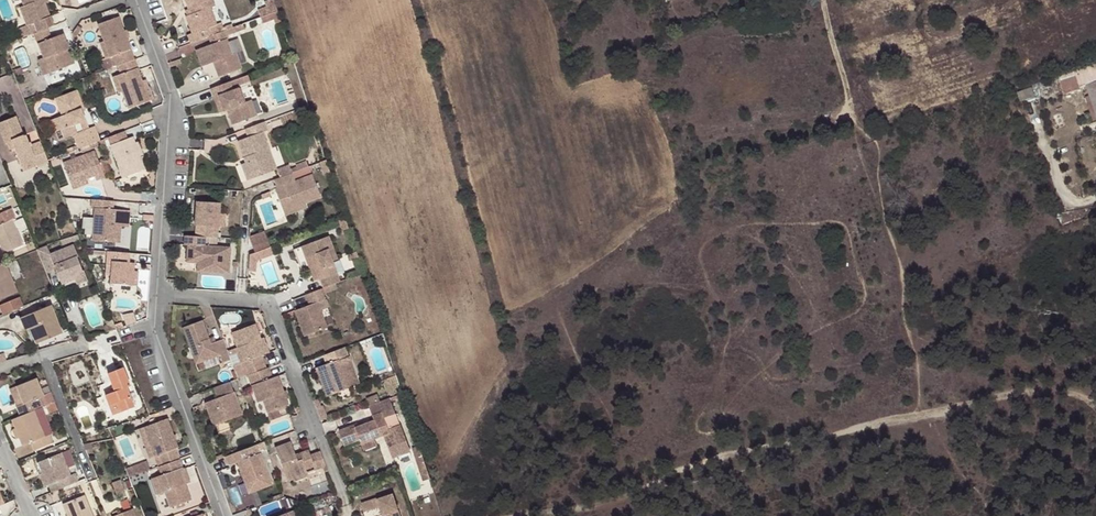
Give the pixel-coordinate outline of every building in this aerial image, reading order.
[(52,26),(44,3),(43,0),(20,0),(22,6),(29,25),(33,24),(37,32),(46,28),(52,26)] [(211,37),(208,30),(216,27),(210,10),(214,8),(211,0),(183,0),(187,11),(189,16),(185,18),(184,18),(191,35),(186,37),(189,45),(207,39),(211,37)] [(24,28),(29,25),(22,6),(16,9),(24,28)] [(133,60),(117,16),(95,24),(101,40),(108,57),(111,56),(115,67),(116,66),(133,60)] [(33,33),(35,39),(49,36),(46,28),(37,32),(33,33)] [(227,41),(224,33),(211,37),(207,39),(209,46),(194,53),(201,68),(212,64),(216,62),(217,67),(214,69),(218,79),(240,70),(235,55),(231,56),(225,42),(227,41)] [(50,38),(36,43),(42,58),(44,58),(50,73),(74,64),(69,51),(66,53),(64,48),(67,47),(62,34),(50,38)] [(108,57),(101,40),(97,42),(103,59),(108,57)] [(44,58),(42,58),(36,60),(43,76),(50,73),(44,58)] [(149,101),(133,60),(116,66),(119,73),(114,75),(121,92),(127,109),(149,101)] [(1094,112),(1095,112),(1095,69),(1076,76),(1079,87),(1085,85),(1094,112)] [(116,95),(121,92),(114,75),(110,77),(116,95)] [(232,91),(229,83),(210,90),(213,100),(218,99),(223,113),(227,112),(232,126),(252,118),(246,103),(243,104),(238,89),(232,91)] [(97,141),(99,141),(93,126),(88,128),(85,121),(81,122),(79,116),(82,115),(81,112),(84,111),(79,99),(76,100),(73,92),(54,99),(61,116),(49,121),(54,132),(60,130),(63,138),(72,135),(78,148),(97,141)] [(218,99),(213,100),(219,115),(223,113),(218,99)] [(251,101),(246,103),(252,118),(257,116),(251,101)] [(5,144),(10,142),(13,150),(19,165),(34,160),(36,166),(37,168),(47,164),(39,142),(29,146),(25,135),(22,136),(15,117),(0,123),(0,134),(4,144),(5,144)] [(266,132),(263,124),(243,131),(246,138),(236,142),(243,160),(247,158),(249,162),(245,164),(239,165),(246,182),(263,176),(260,168),(272,163),(261,134),(266,132)] [(139,156),(135,143),(132,137),(110,145),(123,178),(144,170),(139,156)] [(138,142),(135,143),(139,156),(143,155),(138,142)] [(70,185),(86,179),(93,176),(95,181),(104,177),(94,152),(61,164),(70,185)] [(21,172),(36,166),(34,160),(19,165),(21,172)] [(275,171),(272,163),(260,168),(263,176),(275,171)] [(294,183),(291,174),(283,177),(295,209),(304,205),(320,200),(312,177),(294,183)] [(283,177),(272,181),(276,191),(282,190),(289,211),(295,209),(283,177)] [(88,184),(86,179),(70,185),(71,189),(88,184)] [(112,203),(91,202),(90,212),(93,212),(92,244),(116,245),(116,230),(118,212),(112,211),(112,203)] [(206,239),(218,240),(220,204),(196,202),(194,226),(196,226),(195,238),(206,239)] [(295,209),(296,214),(306,210),(304,205),(295,209)] [(2,254),(22,246),(12,221),(14,220),(10,210),(0,214),(0,250),(2,254)] [(254,252),(250,253),(251,260),(272,255),(267,230),(250,234),(254,252)] [(195,238),(183,237),(183,248),(187,248),(192,248),(192,260),(203,261),(202,275),(228,277),(231,251),(205,249),(206,239),(195,238)] [(326,238),(308,245),(325,289),(338,284),(331,264),(335,261),(326,238)] [(325,289),(308,245),(298,248),(303,261),(308,259),(316,281),(317,281),(321,290),(325,289)] [(46,246),(36,250),(45,273),(54,270),(60,286),(70,282),(69,278),(72,277),(73,281),(76,285),(87,281),(84,271),(82,272),(76,258),(78,257),(73,246),(50,255),(46,246)] [(192,248),(187,248),(186,265),(197,266),(196,275),(202,275),(203,261),(192,260),(192,248)] [(129,265),(129,255),(107,254),(106,268),(111,268),(110,287),(134,288),(134,265),(129,265)] [(308,259),(303,261),(311,283),(316,281),(308,259)] [(0,265),(0,300),(16,293),(4,263),(0,265)] [(324,302),(320,291),(303,297),(307,307),(292,313),(302,339),(326,330),(316,305),(324,302)] [(22,307),(18,297),(0,305),(0,312),(2,315),(14,310),(22,307)] [(50,306),(24,317),(29,330),(35,345),(61,334),(50,306)] [(24,317),(18,319),(24,332),(29,330),(24,317)] [(229,360),(221,339),(213,343),(208,345),(206,339),(199,321),(180,328),(193,364),(217,355),(221,364),(229,360)] [(233,349),(243,377),(246,376),(264,369),(259,357),(262,356),(259,346),(258,346),(256,341),(259,340),(253,324),(229,333),(235,348),(233,349)] [(261,339),(259,340),(256,341),(258,346),(259,346),(262,356),(267,353),(261,339)] [(343,350),(322,357),(325,366),(338,361),(338,363),(346,360),(343,350)] [(338,363),(338,361),(325,366),(315,370),(326,398),(348,390),(338,363)] [(271,378),(267,368),(264,369),(246,376),(256,403),(262,402),(266,413),(288,406),(277,376),(271,378)] [(129,387),(122,369),(106,375),(113,392),(103,396),(111,416),(133,407),(126,388),(129,387)] [(33,411),(41,408),(38,399),(42,397),(35,379),(14,387),(22,405),(15,408),(19,416),(33,411)] [(228,382),(211,389),(215,399),(203,404),(211,426),(241,416),(228,382)] [(369,407),(380,438),(383,437),(387,450),(405,443),(399,425),(387,429),(383,419),(395,414),(389,399),(369,407)] [(374,440),(380,438),(369,407),(367,408),(372,422),(350,431),(348,428),(336,432),(342,447),(358,441),(359,446),(374,440)] [(33,411),(43,437),(49,435),(51,434),(41,408),(33,411)] [(18,439),(21,446),(30,443),(33,452),(53,444),(49,435),(43,437),(33,411),(19,416),(10,420),(14,429),(18,439)] [(163,464),(178,458),(175,449),(178,447),(166,419),(143,428),(153,457),(159,455),(163,464)] [(153,457),(143,428),(138,430),(149,459),(153,457)] [(374,440),(359,446),(361,450),(376,444),(374,440)] [(324,467),(318,452),(308,456),(306,450),(298,453),(299,455),(293,457),(292,455),(288,443),(271,449),(284,482),(290,479),(304,474),(303,470),(310,467),(312,471),(324,467)] [(256,446),(245,450),(249,459),(259,455),(256,446)] [(60,454),(69,476),(74,474),(77,472),(68,450),(60,454)] [(245,450),(225,458),(228,468),(237,464),(248,495),(271,486),(259,455),(249,459),(245,450)] [(57,481),(60,489),(78,482),(74,474),(69,476),(60,454),(36,463),(41,474),(38,476),(42,487),(57,481)] [(153,457),(157,466),(163,464),(159,455),(153,457)] [(163,464),(157,466),(161,475),(155,477),(161,493),(163,492),(169,508),(190,500),(179,469),(182,468),(178,458),(163,464)] [(124,468),(128,477),(147,470),(144,462),(124,468)] [(305,478),(304,474),(290,479),(292,483),(305,478)] [(161,493),(155,477),(150,479),(156,495),(161,493)] [(116,497),(125,493),(120,483),(112,486),(116,497)] [(361,504),(365,515),(381,515),(382,515),(400,515),(392,494),(377,499),(377,498),(361,504)] [(84,495),(62,505),(66,515),(92,515),(84,495)]
